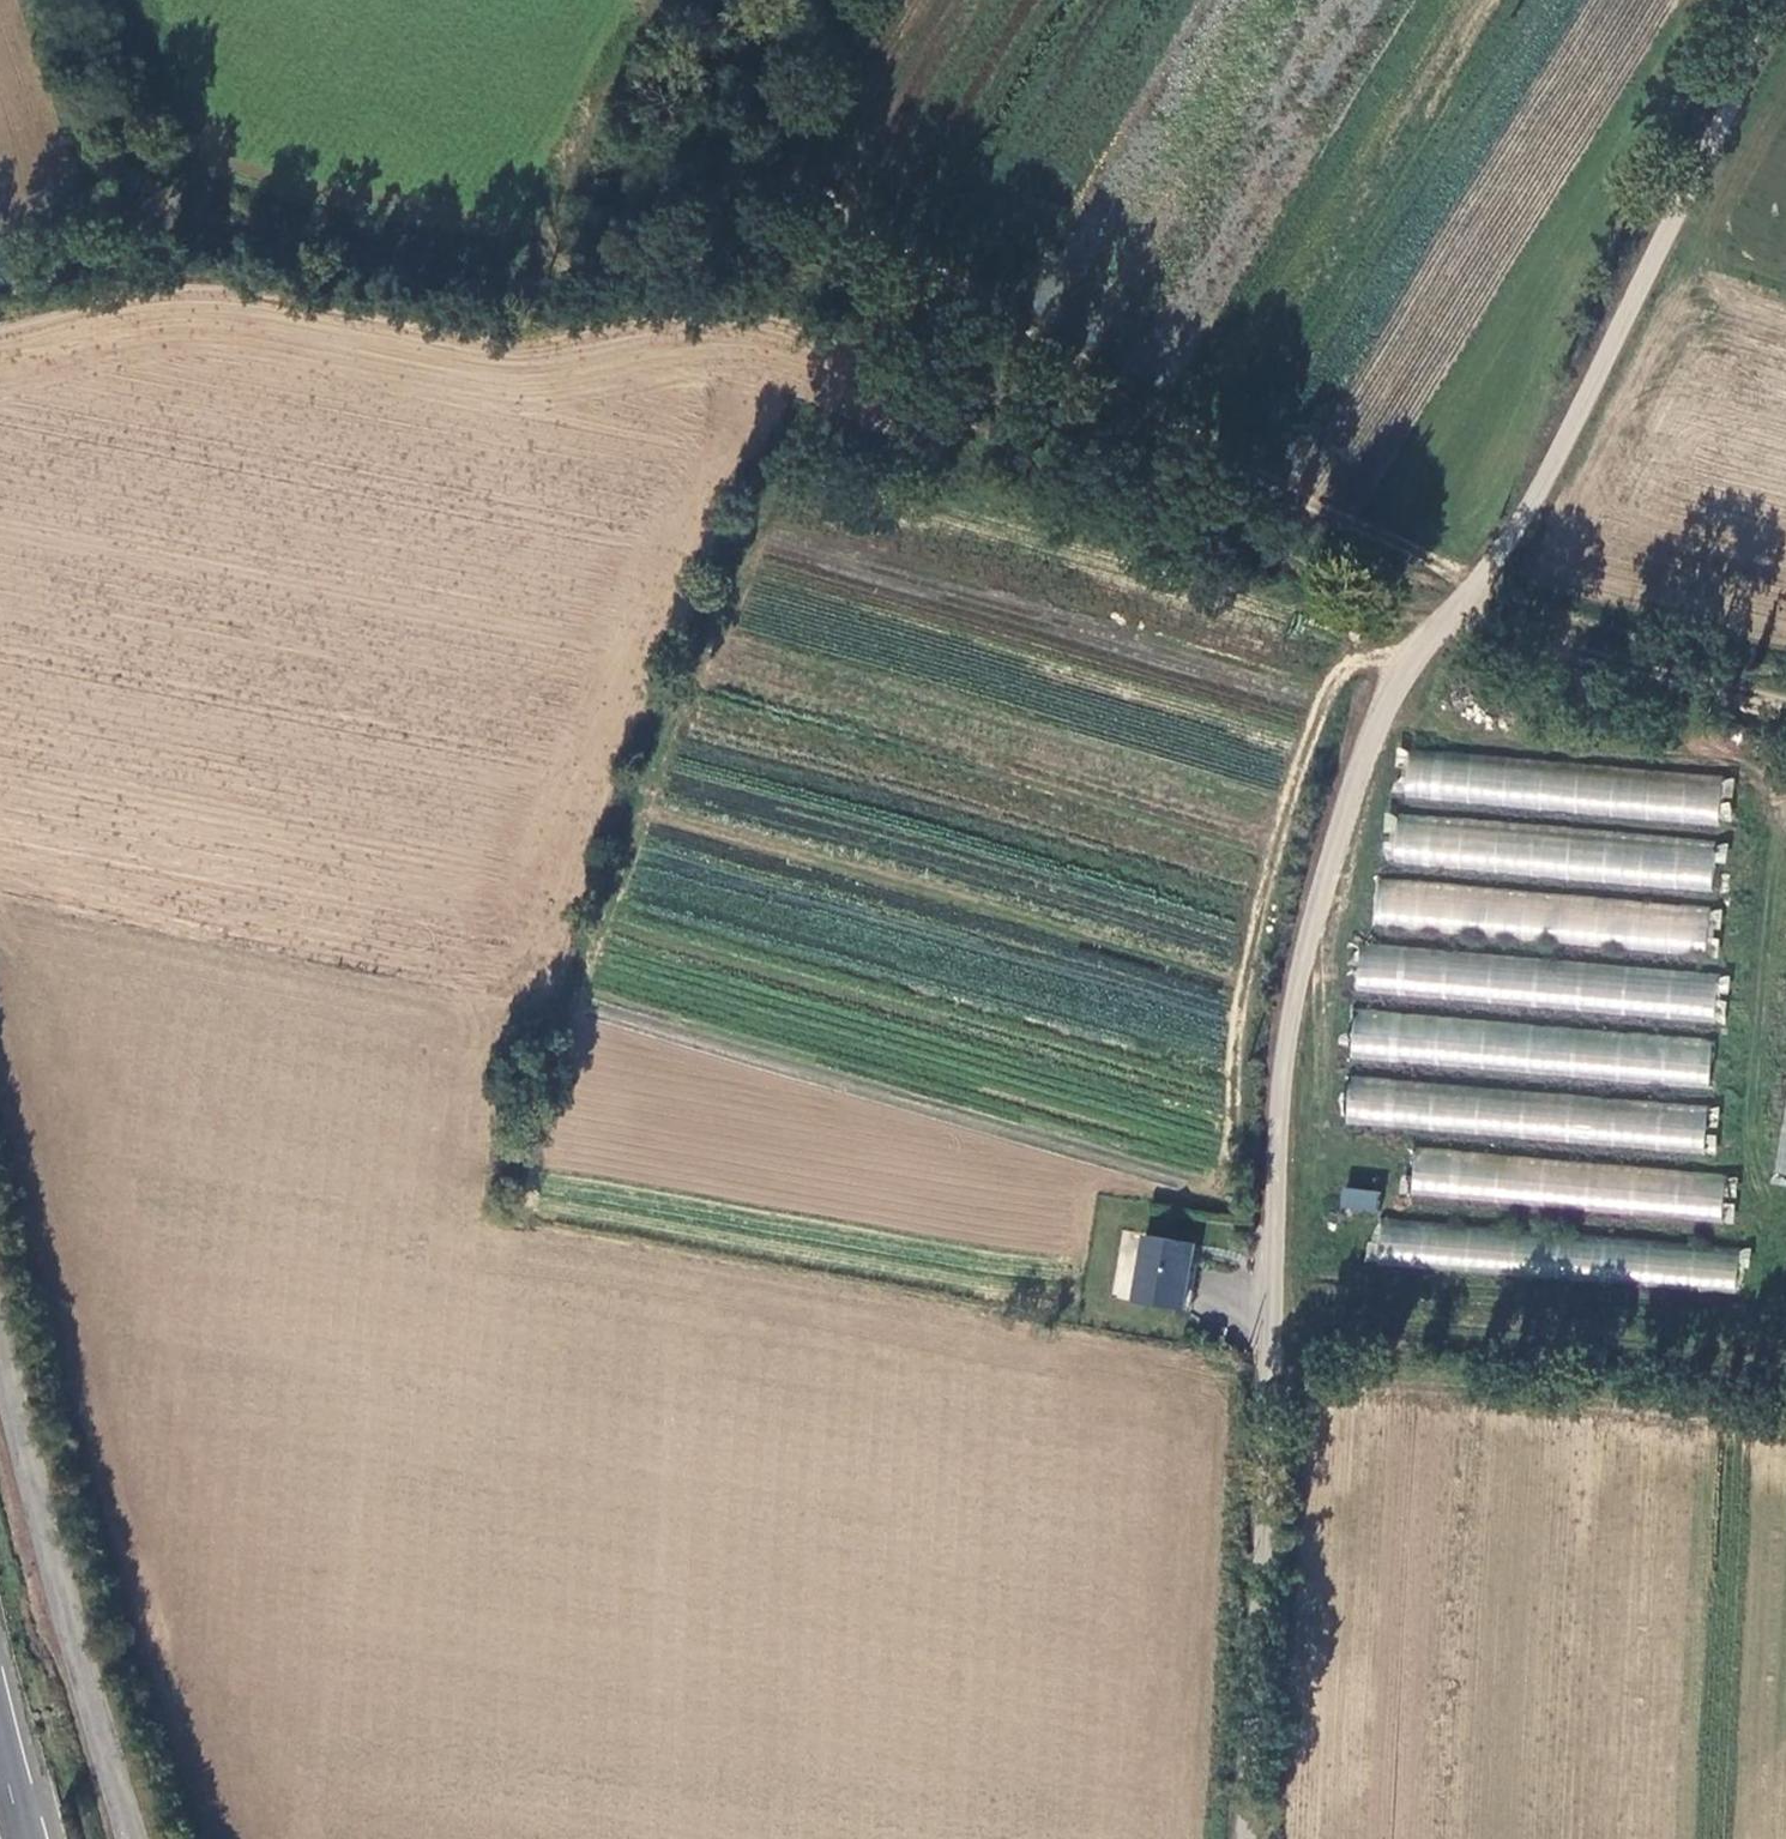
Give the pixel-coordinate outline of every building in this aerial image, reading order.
[(991,425),(973,413),(965,425),(982,437),(991,425)] [(1407,746),(1402,799),(1717,832),(1723,780),(1407,746)] [(1715,843),(1396,815),(1392,864),(1710,891),(1715,843)] [(1710,906),(1376,880),(1372,929),(1706,955),(1710,906)] [(1714,1022),(1718,974),(1359,942),(1354,990),(1714,1022)] [(1712,1040),(1354,1008),(1350,1058),(1708,1090),(1712,1040)] [(1348,1077),(1344,1124),(1703,1151),(1707,1105),(1348,1077)] [(1724,1175),(1413,1149),(1410,1194),(1720,1220),(1724,1175)] [(1377,1212),(1379,1190),(1341,1187),(1339,1209),(1377,1212)] [(1375,1264),(1734,1290),(1737,1248),(1378,1221),(1375,1264)] [(1196,1246),(1146,1238),(1135,1302),(1185,1309),(1196,1246)]
